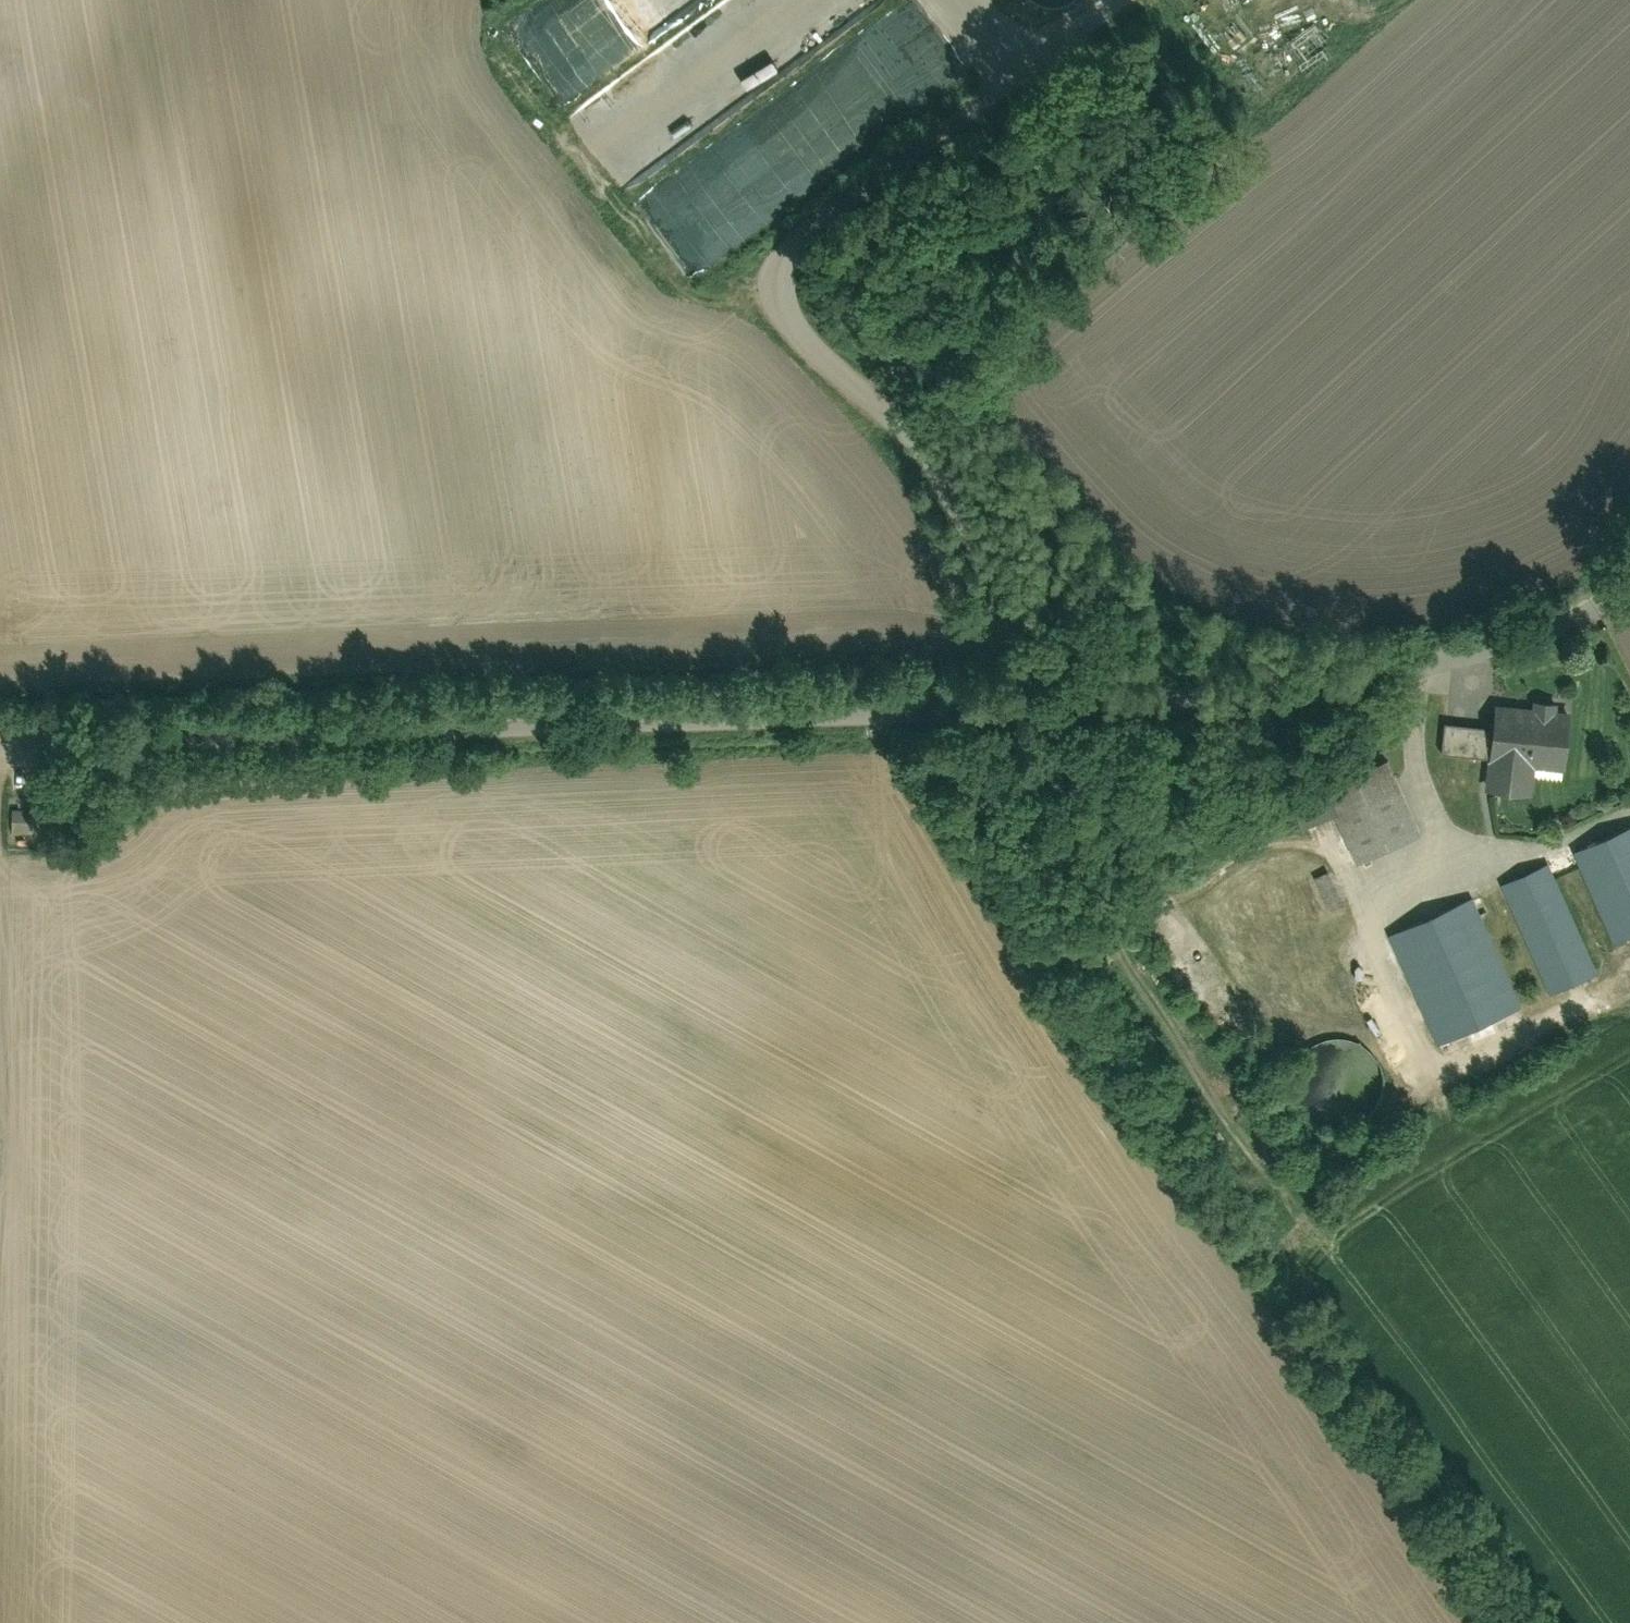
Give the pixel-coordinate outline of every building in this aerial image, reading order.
[(696,260),(724,260),(722,181),(657,183),(658,250),(696,249),(696,260)] [(1569,773),(1571,707),(1506,705),(1505,721),(1461,720),(1459,755),(1491,757),(1490,794),(1534,796),(1535,772),(1569,773)] [(1396,743),(1336,768),(1372,854),(1431,830),(1396,743)] [(15,833),(38,833),(38,819),(15,819),(15,833)] [(1582,850),(1621,936),(1629,932),(1629,828),(1582,850)] [(1556,862),(1510,881),(1555,991),(1601,972),(1556,862)] [(1483,898),(1397,934),(1441,1040),(1527,1005),(1483,898)]
